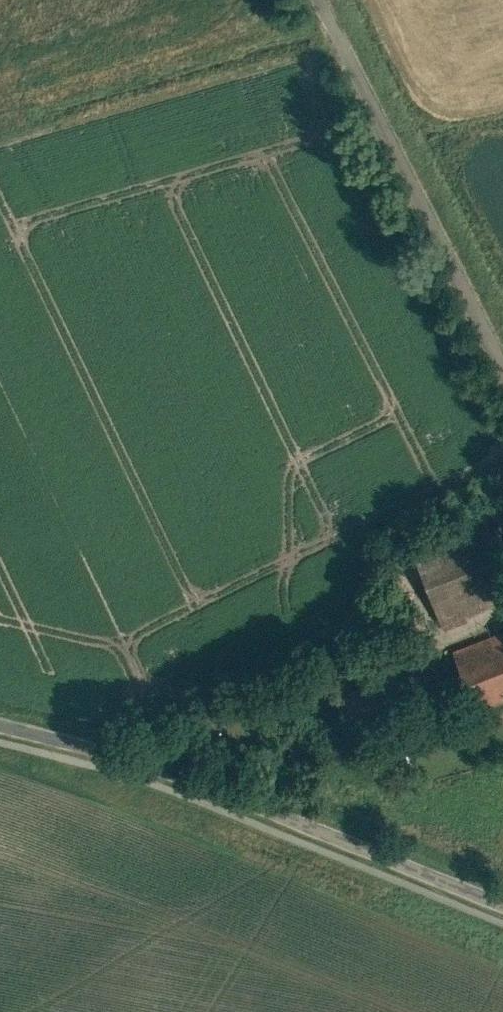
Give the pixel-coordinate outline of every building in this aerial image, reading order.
[(480,505),(406,534),(440,620),(502,595),(502,561),(480,505)] [(451,646),(475,707),(502,695),(502,625),(451,646)]
